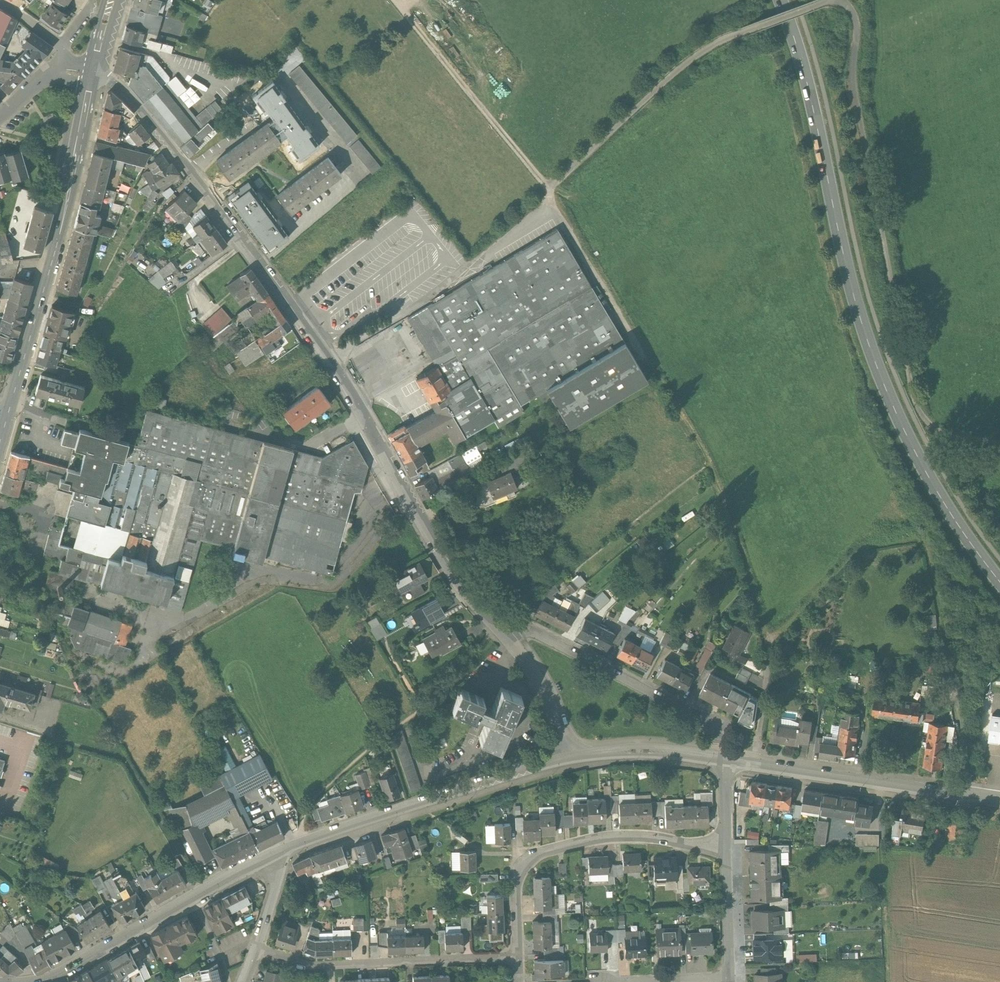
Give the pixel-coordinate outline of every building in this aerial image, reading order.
[(132,6),(156,13),(160,0),(133,0),(132,6)] [(64,7),(59,4),(57,7),(51,2),(49,5),(42,16),(58,28),(70,12),(64,7)] [(126,25),(126,26),(156,35),(162,16),(131,7),(126,25)] [(6,46),(17,21),(17,20),(6,13),(0,26),(0,43),(6,46)] [(126,25),(122,40),(175,55),(171,53),(173,47),(154,41),(156,35),(126,26),(126,25)] [(30,32),(21,44),(27,49),(42,58),(42,59),(52,47),(30,32)] [(145,66),(148,55),(120,48),(114,70),(132,75),(129,85),(143,102),(162,86),(145,66)] [(42,58),(27,49),(14,62),(0,60),(0,70),(14,72),(15,71),(23,77),(24,77),(42,58)] [(299,66),(289,74),(346,144),(357,136),(299,66)] [(23,77),(15,71),(14,72),(0,70),(0,81),(4,83),(0,87),(8,94),(23,77)] [(273,119),(267,124),(280,141),(286,137),(292,146),(290,148),(299,160),(319,146),(286,100),(272,81),(252,96),(264,113),(267,111),(268,113),(273,119)] [(162,86),(143,102),(180,148),(195,134),(207,123),(213,118),(206,109),(196,118),(167,83),(162,86)] [(104,109),(118,112),(121,100),(111,92),(108,93),(104,109)] [(134,113),(121,100),(118,112),(120,113),(126,117),(123,120),(125,122),(126,121),(134,113)] [(104,109),(100,122),(116,127),(116,126),(120,113),(118,112),(104,109)] [(141,122),(134,113),(126,121),(125,122),(122,124),(121,126),(123,128),(124,127),(129,132),(139,123),(141,122)] [(116,126),(116,127),(100,122),(97,134),(115,141),(117,133),(118,127),(116,126)] [(139,123),(129,132),(129,133),(139,145),(149,136),(139,123)] [(207,123),(195,134),(200,139),(205,134),(210,139),(216,133),(207,123)] [(280,141),(267,124),(216,161),(228,178),(280,141)] [(121,127),(118,127),(117,133),(125,137),(127,135),(121,127)] [(200,139),(195,134),(180,148),(188,157),(198,147),(195,143),(200,139)] [(359,140),(349,147),(371,174),(381,167),(359,140)] [(93,152),(111,157),(114,158),(115,158),(118,148),(116,148),(95,142),(93,152)] [(151,155),(117,146),(116,148),(118,148),(115,158),(123,160),(123,161),(143,166),(148,157),(151,155)] [(93,152),(85,184),(103,189),(106,177),(111,157),(93,152)] [(6,159),(12,178),(13,180),(15,180),(14,177),(22,175),(23,177),(28,176),(22,153),(13,156),(12,153),(5,155),(6,159)] [(169,165),(162,154),(154,159),(154,160),(147,164),(151,170),(149,172),(146,172),(142,174),(149,185),(149,184),(155,181),(152,176),(157,173),(158,173),(169,165)] [(110,175),(114,158),(111,157),(106,177),(110,178),(110,175)] [(340,175),(327,158),(277,196),(290,214),(340,175)] [(5,177),(6,179),(12,178),(6,159),(0,161),(0,179),(5,177)] [(172,164),(169,165),(158,173),(164,183),(164,182),(171,178),(171,179),(180,175),(172,164)] [(164,183),(158,173),(157,173),(152,176),(155,181),(149,184),(152,190),(164,183)] [(289,237),(248,183),(228,197),(269,252),(289,237)] [(85,184),(80,203),(95,207),(98,208),(101,196),(105,197),(105,198),(106,194),(102,193),(103,189),(85,184)] [(148,197),(152,190),(149,184),(149,185),(145,187),(147,190),(141,193),(148,197)] [(197,204),(184,190),(165,208),(178,221),(178,222),(187,213),(197,204)] [(95,207),(80,203),(74,228),(93,233),(105,236),(107,228),(98,226),(100,216),(94,214),(95,207)] [(53,212),(35,207),(24,246),(42,251),(42,250),(53,213),(53,212)] [(107,217),(118,220),(121,214),(109,211),(107,217)] [(191,218),(187,213),(178,222),(178,221),(176,223),(183,230),(190,219),(191,218)] [(202,238),(215,228),(206,216),(193,226),(194,228),(192,230),(194,232),(196,231),(199,234),(202,238)] [(190,229),(186,226),(181,233),(180,235),(185,239),(190,232),(190,229)] [(93,233),(74,228),(65,258),(85,263),(93,233)] [(227,244),(215,228),(202,238),(197,242),(204,251),(208,249),(212,255),(227,244)] [(559,232),(428,310),(456,357),(462,366),(488,351),(592,289),(559,232)] [(9,243),(6,234),(0,236),(0,246),(9,243)] [(197,242),(202,238),(199,234),(188,242),(183,246),(186,250),(191,246),(197,242)] [(0,246),(0,264),(14,261),(9,243),(0,246)] [(76,294),(85,263),(65,258),(57,289),(76,294)] [(268,294),(250,269),(241,276),(241,277),(227,286),(237,300),(251,291),(258,301),(268,294)] [(9,298),(27,303),(32,284),(14,278),(13,282),(11,289),(0,289),(0,298),(9,298)] [(592,289),(488,351),(496,363),(521,405),(538,395),(625,343),(592,289)] [(171,298),(168,293),(157,301),(161,305),(171,298)] [(268,294),(258,301),(247,308),(255,320),(268,312),(276,306),(268,294)] [(9,298),(3,317),(21,322),(24,323),(30,304),(27,303),(9,298)] [(72,311),(52,305),(44,332),(63,338),(65,338),(72,311)] [(214,337),(233,319),(221,306),(202,323),(214,337)] [(286,320),(276,306),(268,312),(274,321),(268,325),(271,330),(275,327),(286,320)] [(261,347),(269,341),(265,334),(256,340),(247,326),(255,320),(247,308),(237,315),(233,319),(214,337),(207,343),(214,350),(225,340),(236,353),(245,346),(250,352),(260,345),(261,347)] [(456,357),(428,310),(410,321),(437,367),(456,357)] [(18,335),(21,322),(3,317),(1,325),(0,325),(0,330),(18,335)] [(291,328),(286,320),(275,327),(271,330),(265,334),(269,341),(270,342),(290,328),(291,328)] [(0,330),(0,344),(14,348),(18,335),(0,330)] [(63,338),(44,332),(40,346),(59,352),(63,338)] [(275,349),(270,342),(269,341),(261,347),(266,355),(275,349)] [(625,343),(538,395),(543,403),(551,398),(568,426),(647,380),(625,343)] [(0,344),(0,359),(10,362),(14,348),(0,344)] [(59,352),(40,346),(36,361),(46,364),(55,366),(55,365),(59,352)] [(469,379),(496,363),(488,351),(462,366),(469,379)] [(437,367),(416,379),(430,402),(433,400),(469,379),(462,366),(456,357),(437,367)] [(494,420),(521,405),(496,363),(469,379),(433,400),(439,410),(449,429),(446,430),(446,431),(454,443),(476,431),(494,420)] [(55,365),(55,366),(46,364),(44,371),(69,377),(71,370),(55,365)] [(83,387),(41,376),(41,375),(35,394),(36,394),(36,393),(78,405),(79,406),(84,387),(83,387)] [(295,429),(330,403),(317,387),(283,412),(295,429)] [(156,397),(154,406),(164,408),(166,400),(156,397)] [(524,411),(521,405),(494,420),(498,426),(524,411)] [(412,436),(417,445),(420,443),(421,444),(446,431),(446,430),(449,429),(439,410),(417,422),(422,431),(412,436)] [(404,426),(389,435),(392,440),(390,441),(402,462),(420,451),(417,445),(412,436),(422,431),(417,422),(405,428),(404,426)] [(429,467),(420,451),(402,462),(409,476),(421,469),(422,471),(429,467)] [(28,457),(11,452),(5,474),(21,479),(26,463),(28,457)] [(514,458),(519,469),(529,464),(525,454),(514,458)] [(439,480),(466,465),(461,455),(429,472),(431,477),(436,485),(439,480)] [(501,463),(505,474),(510,472),(519,469),(514,458),(501,463)] [(471,468),(469,469),(471,472),(482,466),(480,462),(471,468)] [(436,485),(431,477),(415,486),(422,499),(438,490),(450,484),(455,481),(471,472),(469,469),(466,465),(439,480),(436,485)] [(510,472),(505,474),(506,476),(487,484),(489,489),(484,491),(484,497),(493,498),(506,493),(508,499),(515,495),(513,490),(517,488),(510,472)] [(495,504),(493,498),(484,497),(484,491),(489,489),(487,484),(484,477),(474,481),(476,508),(486,508),(495,504)] [(455,481),(450,484),(459,500),(464,496),(455,481)] [(427,578),(419,563),(401,573),(405,579),(397,584),(401,592),(409,588),(414,597),(424,592),(419,582),(427,578)] [(573,581),(578,589),(588,581),(583,574),(573,581)] [(572,582),(566,586),(572,593),(577,589),(572,582)] [(71,645),(129,663),(133,647),(128,646),(135,621),(62,599),(59,608),(67,611),(63,622),(76,626),(71,645)] [(443,615),(435,600),(411,613),(419,628),(443,615)] [(558,609),(543,601),(536,615),(551,623),(558,609)] [(597,613),(605,617),(606,614),(604,613),(605,611),(600,608),(597,613)] [(558,609),(551,623),(567,631),(574,617),(558,609)] [(939,628),(939,614),(924,614),(924,627),(939,628)] [(599,627),(584,620),(576,636),(591,643),(599,627)] [(5,637),(9,623),(0,621),(0,635),(5,637)] [(460,644),(450,627),(444,630),(442,626),(434,631),(435,632),(422,640),(427,649),(429,647),(432,654),(444,647),(447,651),(460,644)] [(750,634),(735,626),(724,648),(730,652),(726,660),(742,668),(746,659),(738,655),(750,634)] [(599,627),(591,643),(606,651),(614,635),(599,627)] [(637,633),(645,637),(646,635),(644,633),(645,631),(640,629),(637,633)] [(639,648),(625,640),(616,656),(631,664),(639,648)] [(639,648),(631,664),(646,671),(654,655),(639,648)] [(677,654),(685,658),(686,655),(684,654),(685,652),(680,649),(677,654)] [(679,668),(665,661),(657,677),(671,684),(679,668)] [(679,668),(671,684),(686,692),(694,676),(679,668)] [(746,684),(752,673),(741,668),(736,678),(746,684)] [(731,685),(710,674),(700,695),(720,705),(731,685)] [(18,686),(25,688),(27,680),(21,678),(18,686)] [(0,683),(0,709),(2,710),(2,709),(9,711),(11,703),(29,708),(30,705),(34,693),(0,683)] [(731,685),(720,705),(740,716),(741,716),(751,696),(751,695),(731,685)] [(500,747),(521,697),(501,688),(492,710),(481,705),(484,699),(460,689),(452,709),(475,719),(478,713),(488,718),(480,739),(500,747)] [(34,693),(30,705),(37,707),(41,695),(34,693)] [(853,701),(854,694),(845,693),(844,700),(853,701)] [(751,696),(741,716),(740,716),(738,720),(743,723),(748,725),(749,726),(750,726),(751,726),(752,726),(753,726),(753,725),(754,725),(754,724),(755,724),(755,723),(758,700),(751,696)] [(868,715),(887,717),(889,699),(875,697),(873,707),(869,707),(868,715)] [(905,702),(889,699),(887,717),(903,720),(905,702)] [(905,702),(903,720),(922,722),(923,714),(919,714),(920,704),(905,702)] [(840,726),(858,728),(860,713),(842,710),(842,714),(839,714),(839,719),(841,719),(840,726)] [(779,718),(771,716),(767,741),(799,745),(799,741),(810,742),(812,724),(813,719),(803,718),(802,723),(800,723),(800,727),(798,727),(798,728),(778,726),(779,718)] [(929,729),(928,738),(945,740),(948,725),(925,722),(924,728),(929,729)] [(812,724),(810,742),(815,743),(818,725),(812,724)] [(838,739),(856,741),(858,728),(840,726),(838,739)] [(402,731),(393,738),(411,792),(422,789),(402,731)] [(926,751),(943,754),(945,740),(928,738),(926,751)] [(856,747),(856,741),(838,739),(838,745),(831,744),(830,751),(836,752),(836,754),(854,756),(856,747)] [(943,754),(926,751),(924,766),(941,769),(943,754)] [(241,816),(249,832),(250,832),(251,835),(256,833),(238,796),(272,779),(259,755),(220,775),(225,786),(235,806),(240,816),(241,816)] [(369,787),(365,773),(356,776),(361,790),(369,787)] [(393,775),(380,779),(386,799),(400,795),(393,775)] [(753,802),(764,804),(767,784),(753,782),(752,792),(749,792),(749,795),(751,795),(751,798),(750,802),(753,802)] [(769,805),(775,806),(778,786),(767,784),(764,804),(765,804),(764,807),(769,808),(769,805)] [(235,806),(225,786),(187,805),(185,805),(194,824),(200,821),(200,822),(227,810),(235,806)] [(793,788),(778,786),(775,806),(787,808),(790,808),(790,804),(793,788)] [(357,790),(340,795),(340,796),(346,813),(363,807),(357,790)] [(802,809),(819,812),(823,793),(805,790),(802,809)] [(859,798),(823,793),(819,812),(848,817),(849,815),(855,816),(854,822),(870,825),(873,807),(858,804),(859,798)] [(321,821),(346,813),(340,796),(327,800),(329,805),(317,809),(321,821)] [(752,807),(753,802),(750,802),(751,798),(740,797),(739,805),(752,807)] [(587,800),(587,805),(587,822),(605,822),(604,800),(587,800)] [(619,812),(618,805),(619,805),(619,801),(610,801),(611,813),(619,812)] [(579,803),(572,804),(572,816),(573,824),(580,824),(580,825),(587,824),(587,822),(587,805),(579,805),(579,803)] [(650,803),(635,804),(635,821),(651,821),(651,815),(650,803)] [(659,803),(650,803),(651,815),(659,814),(659,803)] [(635,804),(619,805),(618,805),(619,812),(619,822),(635,821),(635,804)] [(795,805),(790,804),(790,808),(787,808),(786,812),(794,814),(795,805)] [(194,824),(185,805),(170,810),(177,832),(183,829),(200,864),(211,859),(194,824)] [(670,805),(665,805),(665,815),(666,827),(674,826),(674,827),(684,827),(683,808),(683,807),(670,807),(670,805)] [(240,836),(249,832),(241,816),(240,816),(235,806),(227,810),(232,820),(233,820),(240,836)] [(706,807),(683,808),(684,827),(707,825),(706,807)] [(925,814),(904,810),(903,820),(901,830),(902,830),(922,833),(925,814)] [(539,816),(539,821),(540,834),(549,833),(549,831),(554,831),(554,833),(555,833),(554,814),(553,814),(553,815),(539,816)] [(772,815),(763,814),(762,820),(771,822),(772,815)] [(573,824),(572,816),(563,817),(563,822),(563,828),(574,827),(573,824)] [(902,830),(901,830),(903,820),(894,818),(892,834),(901,836),(902,830)] [(965,822),(946,819),(943,841),(948,842),(948,839),(963,840),(963,837),(965,825),(965,822)] [(293,820),(287,823),(291,831),(297,828),(293,820)] [(523,821),(523,829),(523,830),(523,840),(524,840),(524,838),(540,838),(540,834),(539,821),(531,821),(531,822),(523,822),(523,821)] [(829,823),(818,821),(814,845),(825,845),(829,823)] [(256,833),(251,835),(258,849),(284,837),(277,822),(256,833)] [(510,824),(495,825),(495,843),(511,843),(510,824)] [(410,852),(403,829),(390,833),(390,834),(382,837),(387,853),(394,851),(396,857),(410,852)] [(249,832),(240,836),(234,839),(232,835),(226,838),(228,842),(213,850),(222,867),(258,849),(251,835),(250,832),(249,832)] [(879,845),(879,835),(856,835),(856,845),(879,845)] [(376,857),(370,841),(355,846),(360,862),(376,857)] [(940,846),(939,850),(962,853),(962,852),(962,847),(940,844),(940,846)] [(324,851),(330,867),(346,861),(341,846),(324,851)] [(310,856),(316,872),(322,870),(330,867),(324,851),(310,856)] [(769,851),(751,852),(752,876),(780,875),(780,852),(769,852),(769,851)] [(475,852),(459,852),(460,862),(449,862),(450,871),(476,870),(475,852)] [(640,855),(622,855),(623,871),(634,871),(634,869),(640,869),(640,871),(641,871),(640,855)] [(310,856),(293,864),(297,873),(305,870),(307,875),(308,874),(311,873),(316,872),(310,856)] [(608,857),(588,858),(589,874),(608,873),(608,866),(608,857)] [(171,860),(177,871),(178,870),(179,872),(184,869),(178,858),(171,860)] [(675,858),(653,859),(654,880),(666,880),(675,879),(676,879),(675,868),(675,858)] [(559,863),(561,876),(569,875),(567,862),(559,863)] [(708,868),(687,869),(688,877),(688,884),(689,884),(689,893),(691,893),(692,892),(694,891),(695,889),(695,888),(695,886),(695,884),(708,883),(708,868)] [(179,872),(178,870),(177,871),(161,880),(170,895),(186,885),(179,872)] [(305,870),(297,873),(301,884),(304,882),(305,883),(306,882),(305,881),(309,877),(308,874),(307,875),(305,870)] [(322,870),(316,872),(311,873),(314,881),(324,874),(322,870)] [(148,888),(144,879),(141,875),(136,878),(143,890),(148,888)] [(170,895),(161,880),(158,875),(152,878),(150,875),(144,879),(148,888),(157,902),(170,895)] [(781,898),(780,875),(752,876),(753,900),(770,899),(781,899),(781,898)] [(99,876),(92,880),(98,892),(106,888),(99,876)] [(549,888),(549,877),(534,878),(534,895),(547,894),(547,888),(549,888)] [(124,899),(118,888),(115,882),(109,885),(118,902),(124,899)] [(118,888),(124,899),(129,896),(123,885),(118,888)] [(252,901),(245,887),(221,899),(228,913),(252,901)] [(124,899),(132,915),(145,908),(136,893),(129,896),(124,899)] [(547,894),(534,895),(535,909),(543,909),(550,909),(550,908),(550,894),(547,894)] [(502,895),(486,896),(487,914),(503,913),(502,895)] [(132,915),(124,899),(118,902),(112,906),(120,921),(132,915)] [(231,919),(228,913),(221,899),(204,908),(206,913),(207,912),(211,920),(210,920),(216,932),(234,923),(231,919)] [(86,912),(89,917),(92,915),(91,913),(89,909),(94,906),(90,901),(82,906),(86,912)] [(253,912),(252,901),(228,913),(231,919),(240,916),(253,912)] [(89,917),(86,912),(82,906),(81,904),(70,911),(75,919),(82,914),(85,919),(89,917)] [(89,917),(99,933),(110,926),(100,910),(92,915),(89,917)] [(783,911),(754,912),(754,928),(784,927),(783,911)] [(503,913),(487,914),(488,932),(503,931),(503,913)] [(461,930),(470,929),(470,914),(461,915),(461,930)] [(99,933),(89,917),(85,919),(77,925),(87,941),(99,933)] [(190,923),(187,917),(152,935),(164,959),(182,950),(179,943),(196,935),(195,933),(197,932),(192,922),(190,923)] [(369,929),(369,918),(355,918),(355,929),(369,929)] [(306,940),(311,926),(312,921),(307,919),(305,925),(300,938),(306,940)] [(550,921),(533,922),(533,935),(550,934),(550,921)] [(298,922),(296,928),(297,929),(294,937),(300,939),(300,938),(305,925),(298,922)] [(72,943),(82,937),(77,929),(70,924),(64,928),(65,930),(72,943)] [(296,928),(282,924),(275,943),(283,945),(283,946),(290,948),(294,937),(297,929),(296,928)] [(9,940),(16,933),(12,925),(6,932),(4,929),(0,933),(9,940)] [(318,928),(311,926),(306,940),(302,950),(305,952),(306,953),(308,954),(309,953),(315,955),(333,954),(332,939),(319,939),(318,928)] [(617,941),(625,941),(624,938),(625,938),(625,933),(625,929),(617,930),(617,941)] [(657,929),(656,930),(657,955),(658,955),(658,952),(665,952),(665,955),(680,954),(679,940),(679,931),(678,931),(657,932),(657,929)] [(55,936),(64,953),(75,948),(72,943),(65,930),(55,936)] [(639,932),(625,933),(625,938),(624,938),(625,941),(625,956),(645,955),(644,937),(639,938),(639,932)] [(445,934),(444,934),(444,942),(444,950),(463,949),(462,933),(445,934)] [(596,934),(589,934),(590,951),(606,951),(606,933),(605,933),(605,935),(596,935),(596,934)] [(699,933),(690,934),(691,941),(691,953),(711,952),(710,933),(709,933),(710,935),(699,935),(699,933)] [(551,947),(550,934),(533,935),(534,948),(544,948),(551,947)] [(43,939),(40,940),(41,943),(44,948),(48,955),(51,961),(64,953),(55,936),(44,942),(43,939)] [(404,937),(405,952),(423,951),(422,936),(404,937)] [(27,957),(31,955),(30,952),(35,950),(32,944),(28,937),(27,938),(20,942),(25,950),(24,950),(27,957)] [(404,937),(387,937),(387,953),(405,952),(404,937)] [(332,939),(333,954),(351,953),(350,938),(332,939)] [(766,940),(754,940),(755,958),(760,957),(761,959),(765,959),(765,957),(768,957),(783,957),(783,956),(783,950),(785,948),(784,943),(782,941),(782,939),(766,940)] [(128,948),(135,962),(140,959),(145,956),(146,955),(143,951),(141,946),(139,942),(128,948)] [(141,946),(146,955),(145,956),(148,961),(155,958),(148,944),(144,947),(143,945),(141,946)] [(51,967),(46,956),(48,955),(44,948),(31,955),(27,957),(31,964),(36,973),(43,971),(51,967)] [(107,960),(117,977),(120,975),(128,971),(137,966),(135,962),(128,948),(107,960)] [(0,958),(0,972),(3,974),(15,974),(23,969),(15,961),(17,959),(7,950),(0,958)] [(179,965),(182,974),(208,964),(206,959),(202,960),(201,957),(197,959),(197,958),(179,965)] [(140,959),(135,962),(137,966),(141,974),(141,975),(143,980),(150,977),(142,961),(141,961),(140,959)] [(95,981),(108,981),(114,978),(117,977),(107,960),(88,971),(95,981)] [(552,960),(544,960),(535,961),(535,975),(552,974),(552,961),(552,960)] [(200,969),(203,980),(203,981),(220,981),(220,979),(216,962),(200,969)] [(200,969),(180,977),(183,981),(203,981),(203,980),(200,969)] [(72,980),(73,981),(95,981),(88,971),(80,975),(74,978),(74,979),(72,980)] [(128,971),(120,975),(124,981),(130,980),(128,971)] [(282,976),(266,973),(264,981),(281,981),(282,976)]
